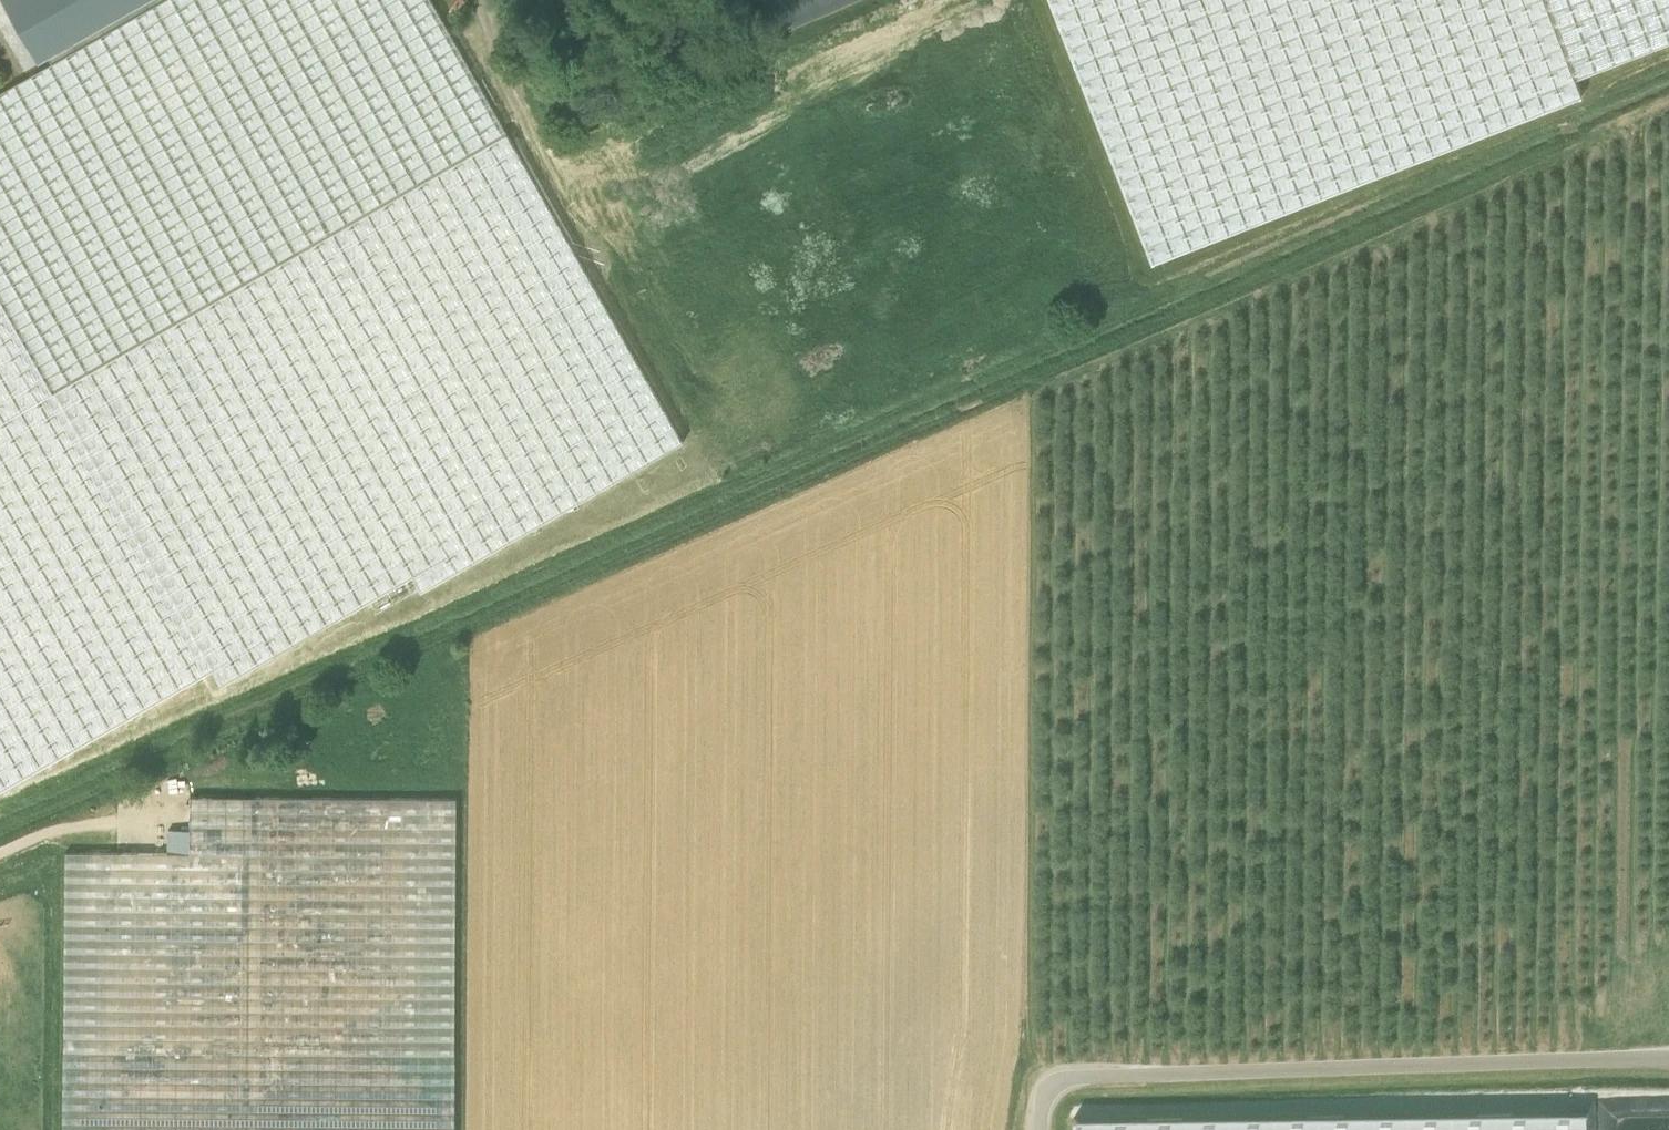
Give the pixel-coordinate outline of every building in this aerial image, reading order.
[(432,0),(163,0),(53,62),(0,93),(0,790),(214,668),(225,687),(414,575),(423,591),(684,442),(432,0)] [(53,62),(163,0),(7,0),(41,59),(49,55),(53,62)] [(1154,263),(1583,95),(1577,78),(1668,43),(1668,0),(1051,0),(1154,263)] [(191,854),(66,852),(64,1129),(456,1129),(458,799),(191,796),(191,854)] [(1587,1112),(1074,1118),(1075,1129),(1587,1129),(1587,1112)]
